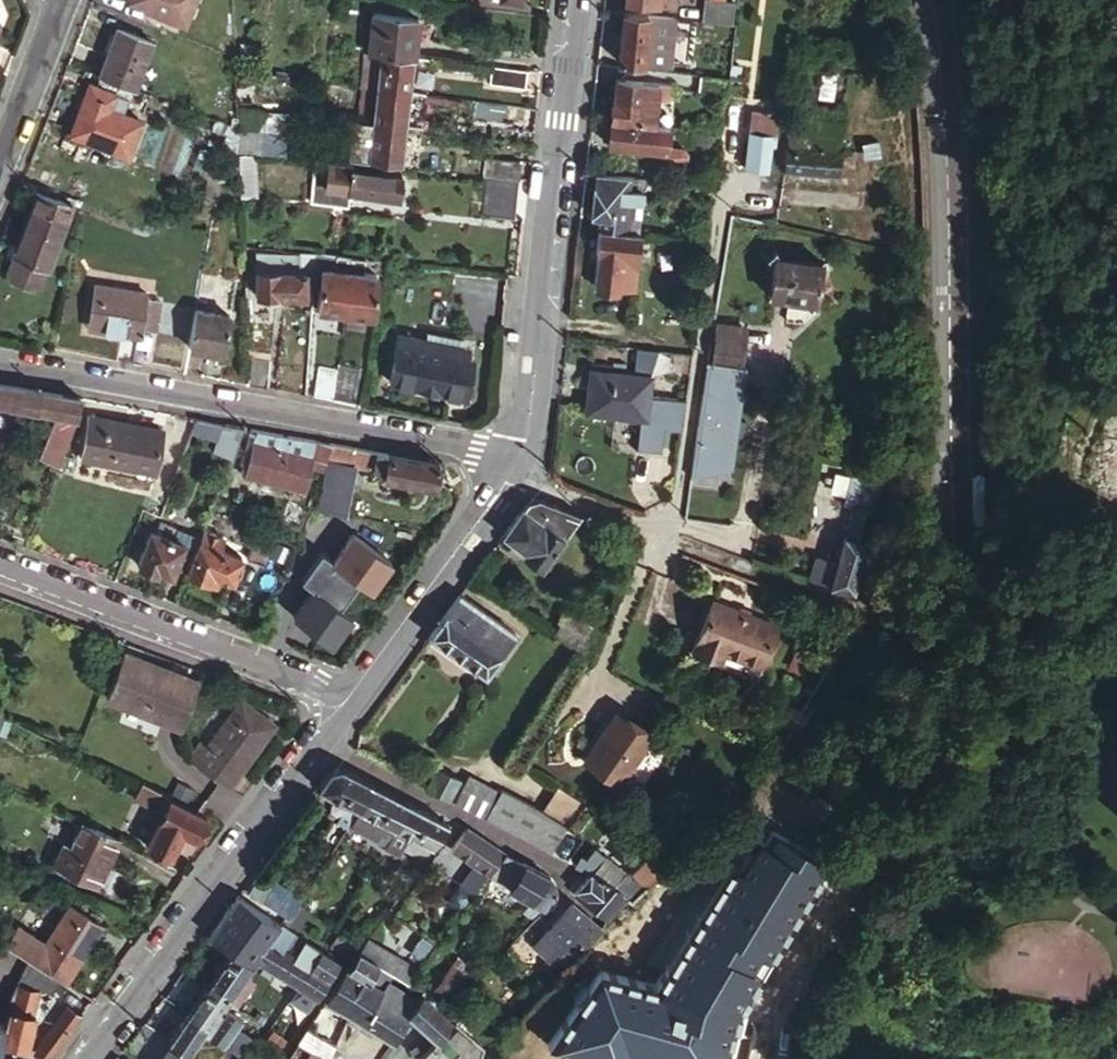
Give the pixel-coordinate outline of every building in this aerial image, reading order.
[(192,0),(127,0),(184,22),(192,0)] [(671,0),(625,0),(624,4),(670,9),(671,0)] [(704,25),(736,28),(739,6),(707,3),(704,25)] [(371,16),(367,55),(375,56),(411,60),(416,22),(371,16)] [(643,69),(649,20),(624,17),(618,66),(643,69)] [(675,22),(649,20),(643,69),(669,72),(675,22)] [(97,76),(133,89),(150,41),(115,27),(97,76)] [(406,94),(411,60),(375,56),(373,70),(360,69),(358,90),(406,95),(406,94)] [(833,94),(834,74),(810,73),(809,93),(833,94)] [(727,97),(729,83),(702,80),(700,94),(727,97)] [(115,93),(87,83),(68,133),(126,154),(139,121),(109,110),(115,93)] [(610,124),(655,129),(658,104),(669,105),(671,89),(615,83),(610,124)] [(367,125),(402,130),(406,95),(358,90),(356,112),(361,112),(361,119),(367,119),(367,125)] [(532,127),(534,110),(508,107),(506,124),(532,127)] [(284,151),(284,110),(242,110),(241,150),(284,151)] [(787,154),(785,176),(839,182),(843,143),(846,117),(837,116),(833,115),(832,126),(817,125),(816,137),(820,137),(820,143),(799,140),(798,155),(787,154)] [(817,125),(790,122),(787,154),(798,155),(799,140),(820,143),(820,137),(816,137),(817,125)] [(363,159),(367,125),(348,123),(345,157),(363,159)] [(655,129),(610,124),(607,146),(659,152),(664,153),(664,147),(666,131),(655,129)] [(749,139),(745,171),(768,174),(771,148),(774,148),(777,126),(758,124),(756,140),(749,139)] [(398,163),(402,130),(367,125),(363,159),(365,159),(398,163)] [(839,182),(842,182),(854,183),(856,154),(850,153),(850,144),(843,143),(839,182)] [(682,149),(664,147),(664,153),(659,152),(658,163),(681,166),(687,160),(687,154),(682,149)] [(240,154),(238,191),(252,192),(255,155),(240,154)] [(479,178),(517,181),(519,162),(481,158),(479,178)] [(348,165),(327,163),(322,204),(343,206),(345,192),(394,196),(396,174),(347,169),(348,165)] [(636,237),(643,182),(595,177),(591,218),(600,220),(599,233),(636,237)] [(47,270),(71,205),(36,191),(13,256),(47,270)] [(639,237),(636,237),(599,233),(596,255),(598,255),(595,289),(599,294),(616,296),(619,291),(634,292),(639,237)] [(314,257),(242,248),(243,265),(257,266),(256,295),(303,297),(304,275),(312,274),(313,271),(314,257)] [(348,261),(314,257),(313,271),(321,273),(316,312),(342,314),(348,261)] [(363,262),(348,261),(342,314),(368,318),(373,278),(361,276),(363,262)] [(818,308),(824,269),(778,262),(772,301),(818,308)] [(87,332),(136,339),(139,339),(140,330),(154,333),(160,298),(96,287),(87,332)] [(231,319),(195,312),(188,349),(223,356),(231,319)] [(740,365),(746,333),(718,329),(713,361),(740,365)] [(139,339),(136,339),(133,352),(147,354),(150,342),(139,339)] [(423,348),(394,344),(389,389),(465,400),(469,364),(423,357),(423,348)] [(247,361),(247,387),(267,391),(268,363),(247,361)] [(734,403),(739,371),(711,367),(706,399),(734,403)] [(647,423),(651,380),(608,375),(609,369),(591,368),(586,416),(647,423)] [(317,400),(332,403),(335,374),(319,372),(317,400)] [(335,374),(332,403),(352,406),(355,376),(335,374)] [(0,385),(0,403),(34,409),(38,391),(0,385)] [(676,415),(678,390),(660,388),(658,414),(676,415)] [(78,398),(38,391),(34,409),(50,412),(72,415),(78,398)] [(734,403),(706,399),(698,463),(726,467),(734,403)] [(72,415),(50,412),(34,453),(55,460),(68,424),(72,415)] [(163,430),(90,417),(83,455),(156,468),(163,430)] [(220,423),(196,419),(191,432),(217,437),(220,423)] [(241,427),(220,423),(217,437),(215,448),(231,453),(241,427)] [(255,462),(260,431),(256,430),(250,461),(255,462)] [(322,467),(332,443),(260,431),(255,462),(253,476),(302,486),(306,464),(322,467)] [(885,476),(891,442),(885,441),(884,449),(860,445),(854,477),(866,480),(859,511),(856,511),(850,533),(848,541),(842,556),(838,569),(818,562),(811,581),(830,589),(830,591),(851,598),(867,549),(869,546),(870,538),(885,476)] [(375,451),(332,443),(315,504),(344,510),(355,464),(373,468),(375,451)] [(388,453),(375,451),(373,468),(385,470),(388,453)] [(438,462),(388,453),(385,470),(384,476),(435,484),(438,462)] [(562,539),(579,514),(581,512),(537,498),(527,499),(520,509),(562,539)] [(520,509),(502,534),(523,551),(542,565),(546,561),(556,546),(562,539),(520,509)] [(157,520),(153,531),(169,537),(174,526),(157,520)] [(169,537),(180,541),(184,530),(174,526),(169,537)] [(366,588),(388,558),(347,528),(325,559),(366,588)] [(170,573),(180,541),(169,537),(153,531),(148,529),(136,564),(155,570),(156,568),(170,573)] [(223,537),(203,529),(186,572),(187,572),(214,583),(217,576),(232,581),(233,578),(241,561),(242,557),(242,556),(241,556),(219,547),(223,537)] [(264,565),(276,537),(259,530),(248,558),(264,565)] [(556,546),(546,561),(552,566),(563,551),(556,546)] [(540,568),(542,565),(523,551),(521,553),(540,568)] [(242,565),(241,561),(233,578),(239,574),(242,565)] [(309,584),(287,612),(325,642),(347,614),(309,584)] [(514,633),(458,594),(443,614),(499,653),(514,633)] [(760,661),(774,626),(711,600),(693,644),(721,655),(722,652),(724,647),(760,661)] [(543,611),(535,622),(552,631),(559,621),(543,611)] [(443,614),(429,635),(485,674),(499,653),(443,614)] [(721,655),(693,644),(691,649),(719,660),(721,655)] [(724,647),(722,652),(758,666),(760,661),(724,647)] [(181,726),(197,681),(123,654),(105,699),(181,726)] [(205,747),(239,772),(273,725),(240,701),(205,747)] [(647,737),(612,713),(581,759),(617,783),(647,737)] [(227,788),(239,772),(205,747),(194,762),(227,788)] [(358,808),(373,783),(343,765),(342,766),(341,766),(330,768),(317,786),(349,803),(358,808)] [(449,799),(460,779),(437,766),(426,786),(449,799)] [(528,837),(551,854),(568,828),(543,812),(471,773),(466,782),(456,802),(485,818),(487,815),(505,828),(507,827),(526,840),(528,837)] [(456,802),(466,782),(460,779),(449,799),(456,802)] [(394,827),(409,802),(373,783),(358,808),(377,818),(394,827)] [(575,816),(582,804),(565,792),(559,788),(551,800),(575,816)] [(543,812),(568,828),(575,816),(551,800),(543,812)] [(195,837),(206,816),(195,810),(168,801),(160,817),(155,828),(146,845),(168,855),(180,830),(195,837)] [(447,823),(409,802),(394,827),(413,836),(431,845),(447,823)] [(346,827),(358,808),(349,803),(338,822),(346,827)] [(155,828),(160,817),(152,813),(146,824),(155,828)] [(387,839),(394,827),(377,818),(370,830),(387,839)] [(116,838),(81,822),(69,847),(61,843),(52,863),(95,882),(116,838)] [(465,829),(462,833),(451,848),(474,864),(489,875),(505,855),(465,829)] [(425,855),(431,845),(413,836),(407,846),(425,855)] [(774,849),(738,875),(773,922),(808,897),(774,849)] [(506,853),(505,855),(489,875),(495,879),(511,857),(506,853)] [(525,864),(511,857),(495,879),(510,889),(525,864)] [(608,921),(607,921),(608,921),(626,900),(615,891),(628,876),(605,857),(591,874),(575,894),(608,921)] [(489,875),(474,864),(461,885),(475,895),(489,875)] [(546,911),(557,895),(558,893),(558,892),(558,890),(558,887),(557,885),(555,882),(553,880),(552,879),(550,877),(525,864),(510,889),(544,912),(546,911)] [(253,873),(243,887),(289,919),(298,904),(253,873)] [(645,890),(628,876),(615,891),(626,900),(630,904),(645,890)] [(645,890),(630,904),(646,917),(660,903),(645,890)] [(280,924),(237,895),(222,915),(265,944),(280,924)] [(747,937),(764,928),(748,895),(731,903),(747,937)] [(59,978),(64,981),(100,925),(67,903),(43,940),(16,924),(5,942),(27,957),(59,978)] [(576,950),(598,930),(569,905),(549,925),(576,950)] [(265,944),(222,915),(207,935),(229,950),(251,965),(255,959),(265,944)] [(297,936),(280,924),(265,944),(255,959),(274,971),(297,936)] [(576,950),(549,925),(536,940),(555,958),(548,966),(557,974),(574,955),(577,951),(576,950)] [(319,950),(297,936),(274,971),(297,984),(319,950)] [(237,983),(251,965),(229,950),(226,954),(209,980),(230,994),(237,983)] [(319,993),(337,962),(319,950),(297,984),(289,997),(308,1010),(316,996),(319,993)] [(357,953),(351,960),(345,968),(369,982),(378,966),(357,952),(357,953)] [(383,956),(378,966),(393,974),(397,966),(398,965),(383,956)] [(27,957),(12,988),(10,990),(10,993),(9,996),(0,1035),(0,1056),(11,1058),(39,1058),(24,1055),(39,983),(50,990),(59,978),(27,957)] [(393,974),(409,984),(424,965),(413,958),(404,970),(397,966),(393,974)] [(459,981),(470,968),(457,959),(446,971),(459,981)] [(489,972),(495,966),(489,960),(483,967),(489,972)] [(369,982),(345,968),(324,1000),(349,1015),(369,982)] [(469,993),(484,977),(470,968),(459,981),(465,985),(463,987),(469,993)] [(459,981),(446,971),(430,989),(451,1001),(463,987),(465,985),(459,981)] [(227,998),(230,994),(209,980),(206,983),(189,1009),(209,1023),(223,1004),(227,998)] [(382,990),(369,982),(349,1015),(360,1022),(382,990)] [(382,990),(360,1022),(392,1042),(408,1015),(418,1002),(387,982),(382,990)] [(247,989),(237,983),(230,994),(237,999),(240,1001),(247,989)] [(237,999),(230,994),(227,998),(233,1003),(237,999)] [(423,996),(418,1002),(408,1015),(438,1038),(452,1022),(439,1011),(423,996)] [(227,998),(223,1004),(209,1023),(204,1031),(223,1042),(241,1053),(251,1038),(234,1026),(241,1016),(229,1008),(232,1004),(233,1003),(227,998)] [(52,1056),(81,1014),(65,1004),(39,1040),(39,1041),(38,1043),(37,1051),(37,1052),(38,1052),(52,1056)] [(443,1007),(439,1011),(452,1022),(455,1018),(443,1007)] [(678,1052),(678,1008),(624,1007),(624,1052),(678,1052)] [(209,1023),(189,1009),(187,1012),(168,1040),(188,1054),(204,1031),(209,1023)] [(306,1026),(296,1042),(310,1050),(327,1058),(328,1058),(334,1047),(320,1038),(322,1036),(306,1026)] [(278,1046),(284,1036),(272,1029),(266,1038),(278,1046)] [(168,1040),(155,1058),(185,1058),(188,1054),(168,1040)] [(285,1058),(305,1058),(310,1050),(296,1042),(285,1058)]
